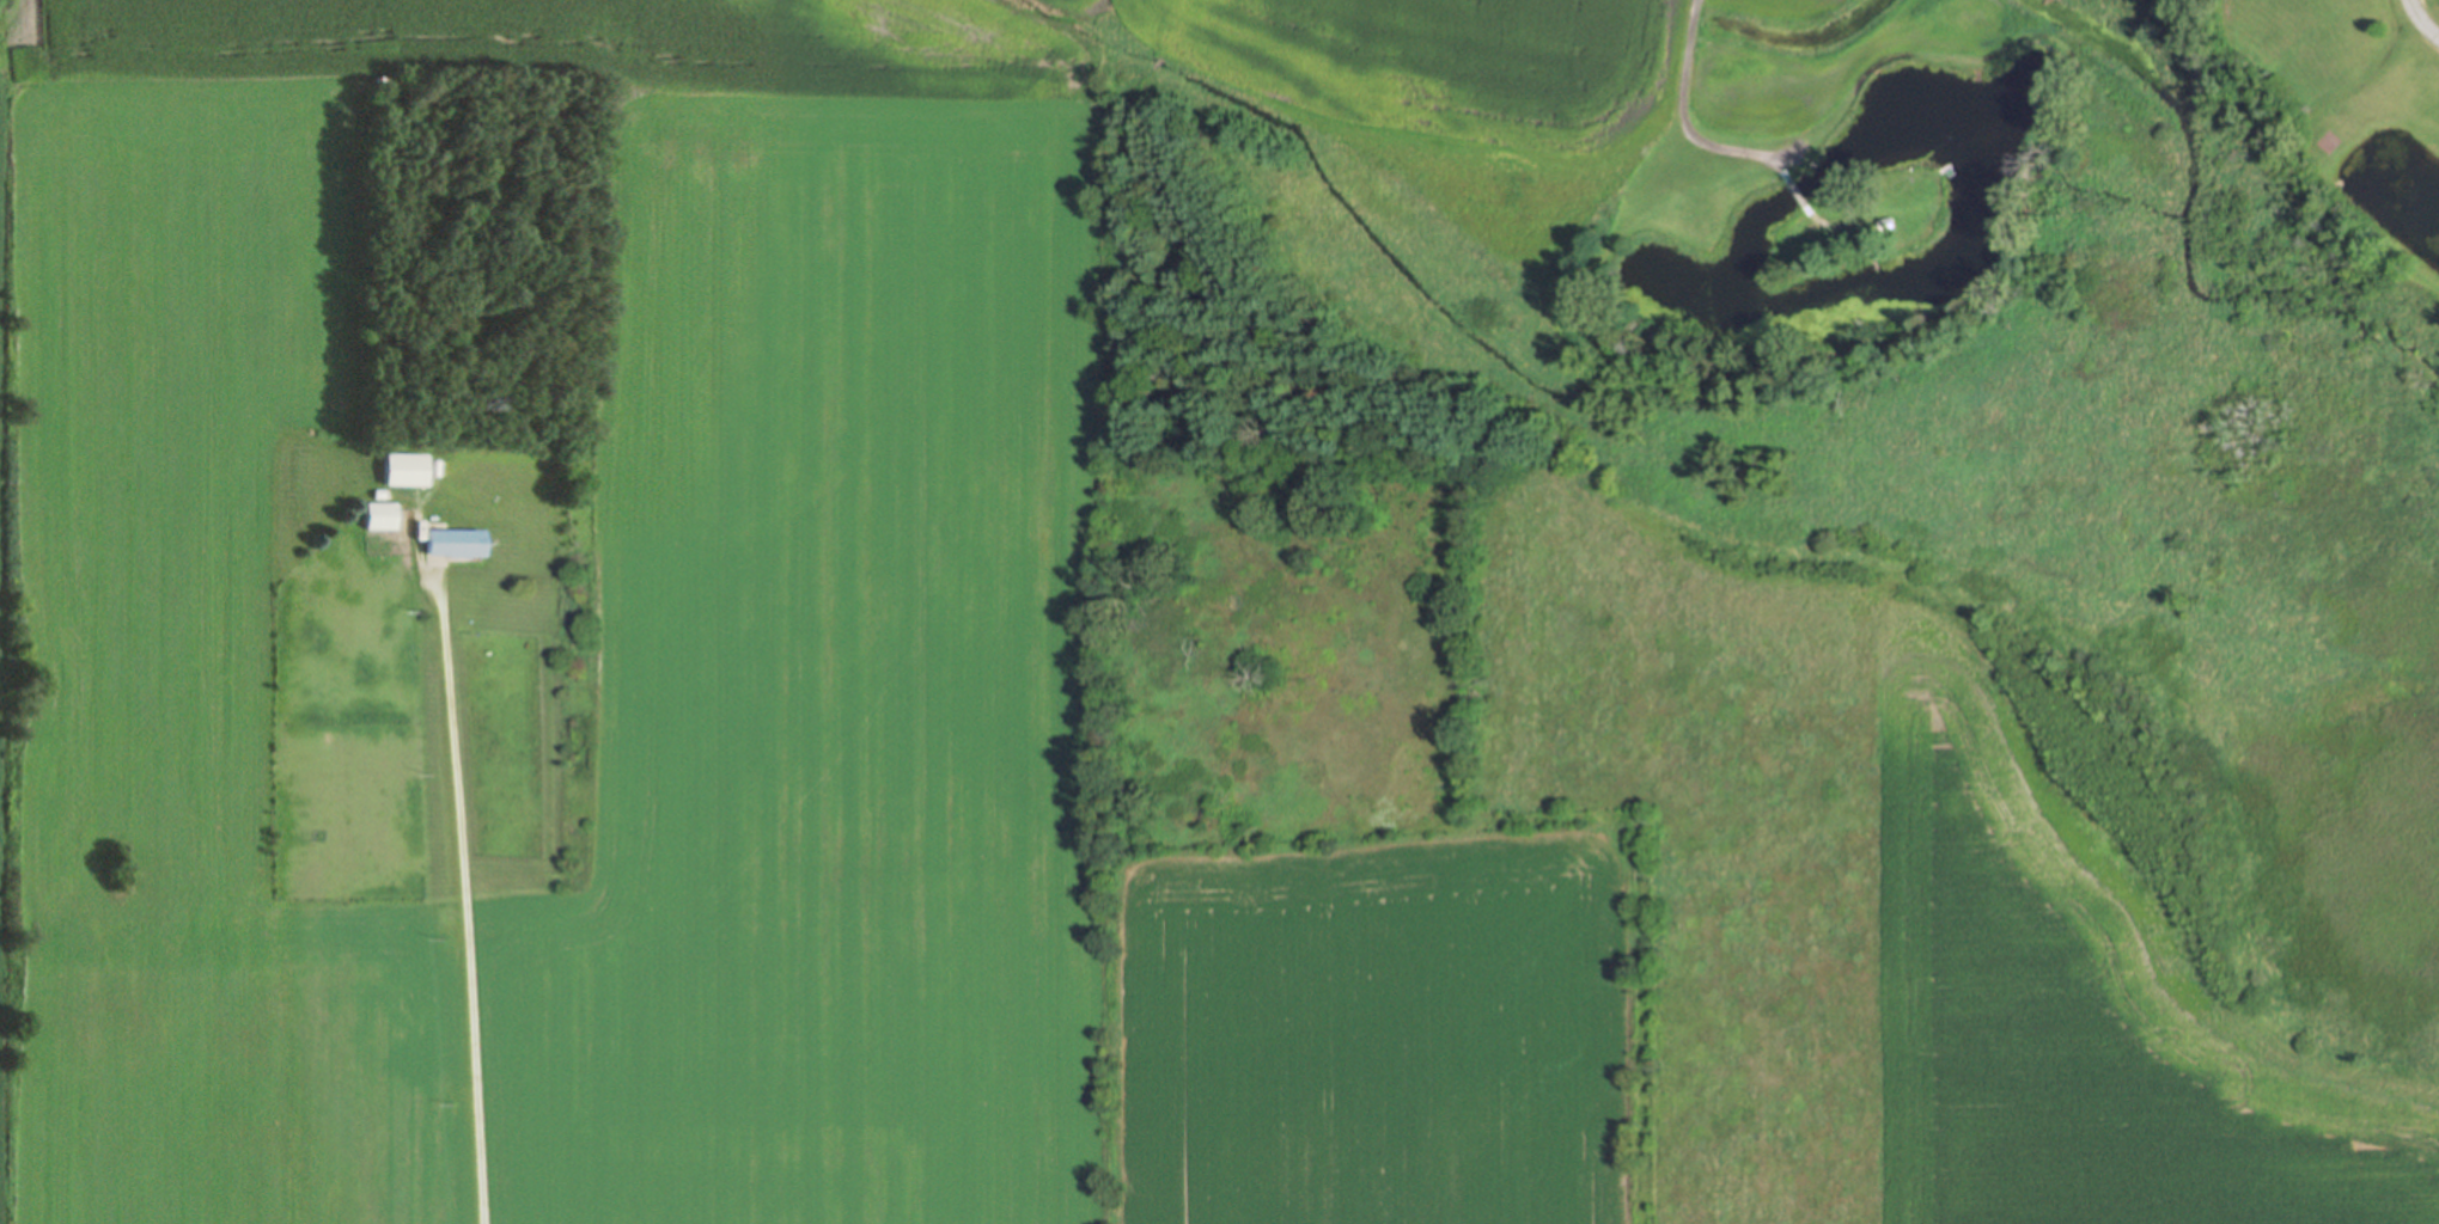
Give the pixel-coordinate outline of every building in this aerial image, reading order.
[(386,454),(385,486),(428,488),(429,455),(386,454)] [(365,502),(365,530),(397,530),(397,502),(365,502)] [(429,528),(428,553),(484,556),(486,531),(429,528)]
